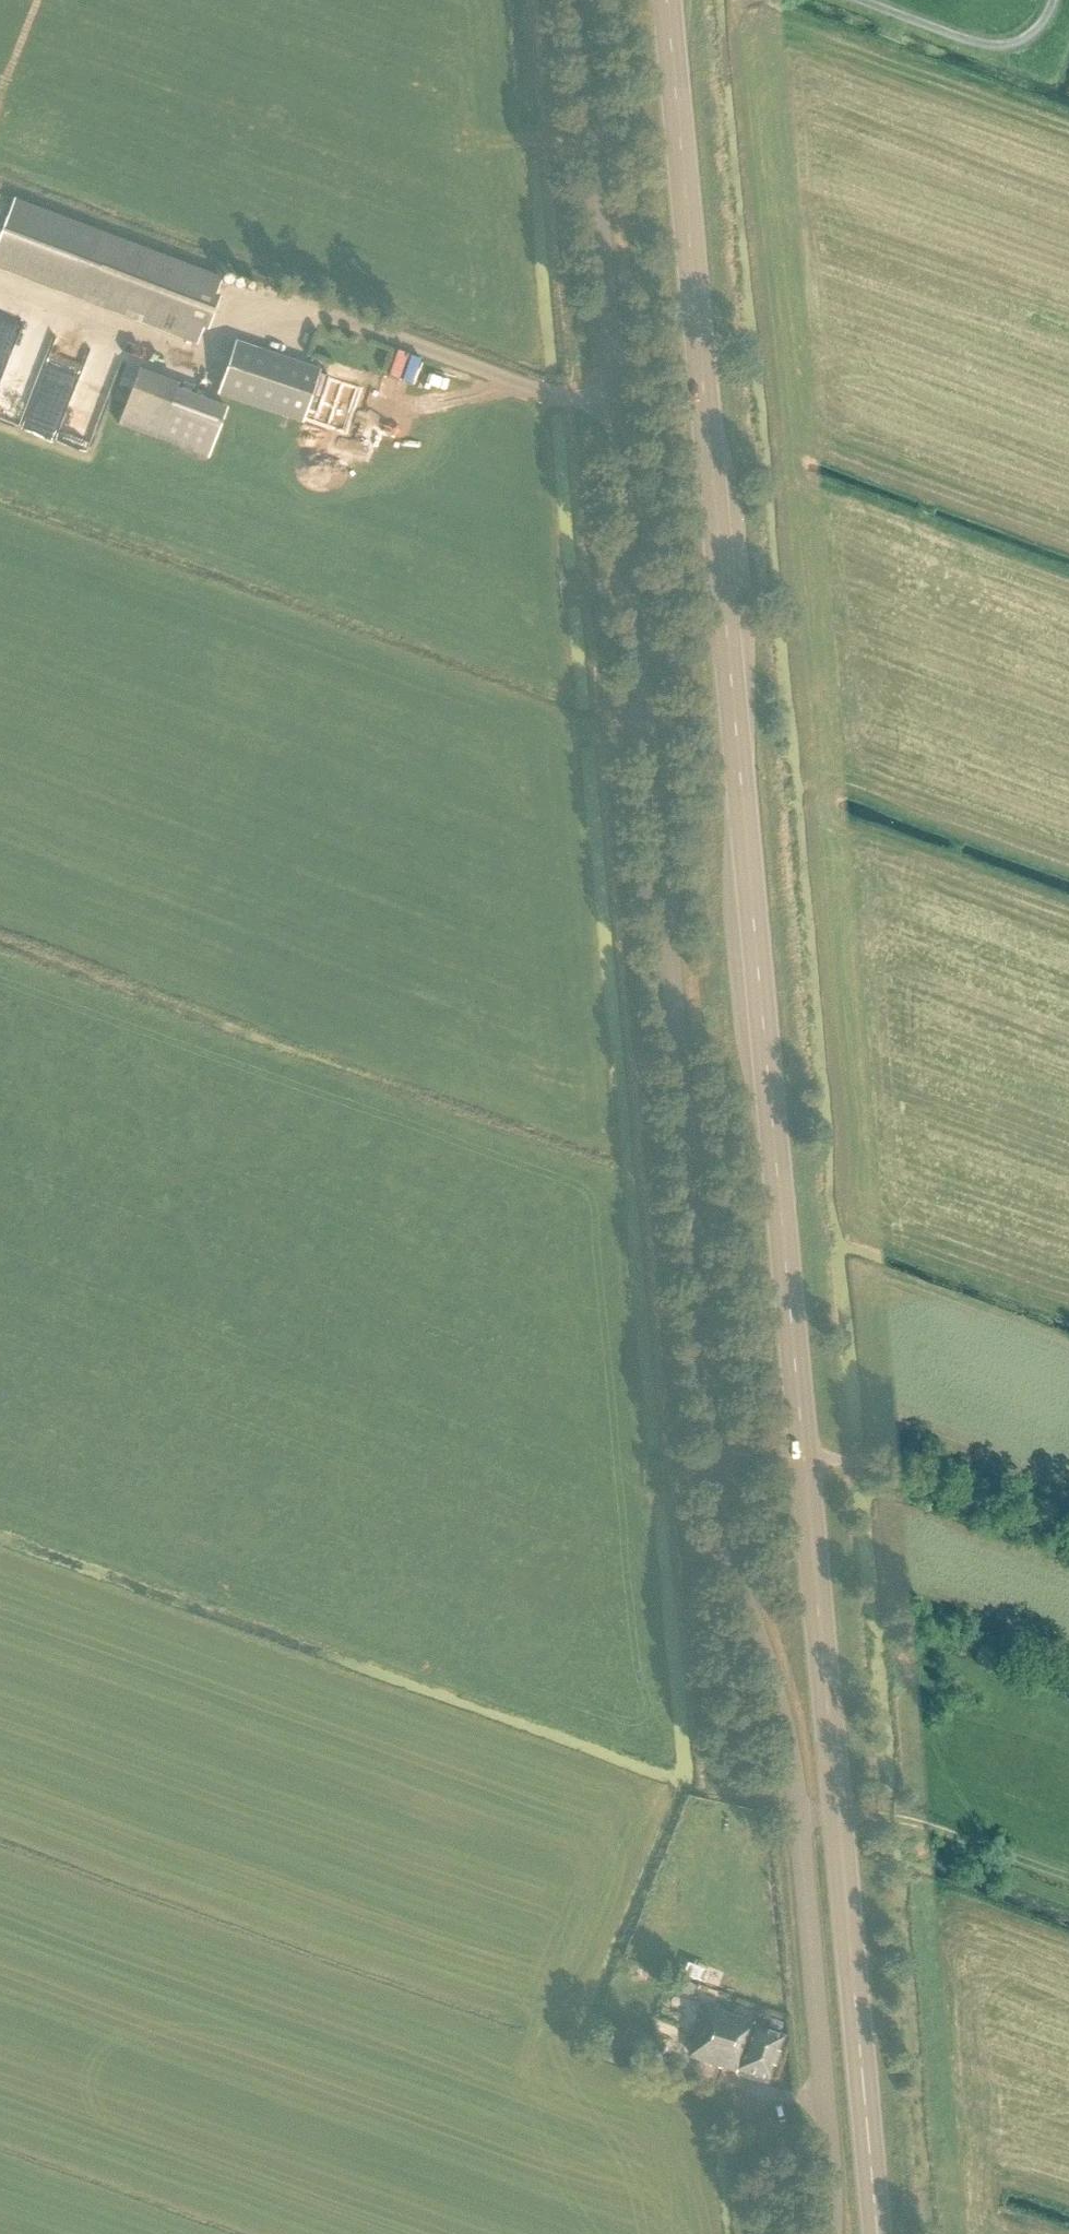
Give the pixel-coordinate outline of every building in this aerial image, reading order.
[(86,227),(13,199),(0,234),(0,267),(197,343),(222,279),(86,227)] [(16,302),(0,298),(0,379),(16,302)] [(27,313),(0,404),(63,422),(72,388),(43,380),(60,323),(27,313)] [(98,425),(121,343),(92,335),(66,425),(73,427),(75,418),(98,425)] [(356,386),(320,374),(234,345),(218,393),(303,423),(308,410),(344,422),(356,386)] [(175,388),(156,439),(207,459),(227,408),(175,388)] [(672,1976),(668,1989),(692,1998),(697,1985),(672,1976)] [(767,2078),(782,2037),(752,2026),(754,2022),(706,2005),(694,2040),(697,2041),(691,2056),(736,2072),(738,2068),(767,2078)]
